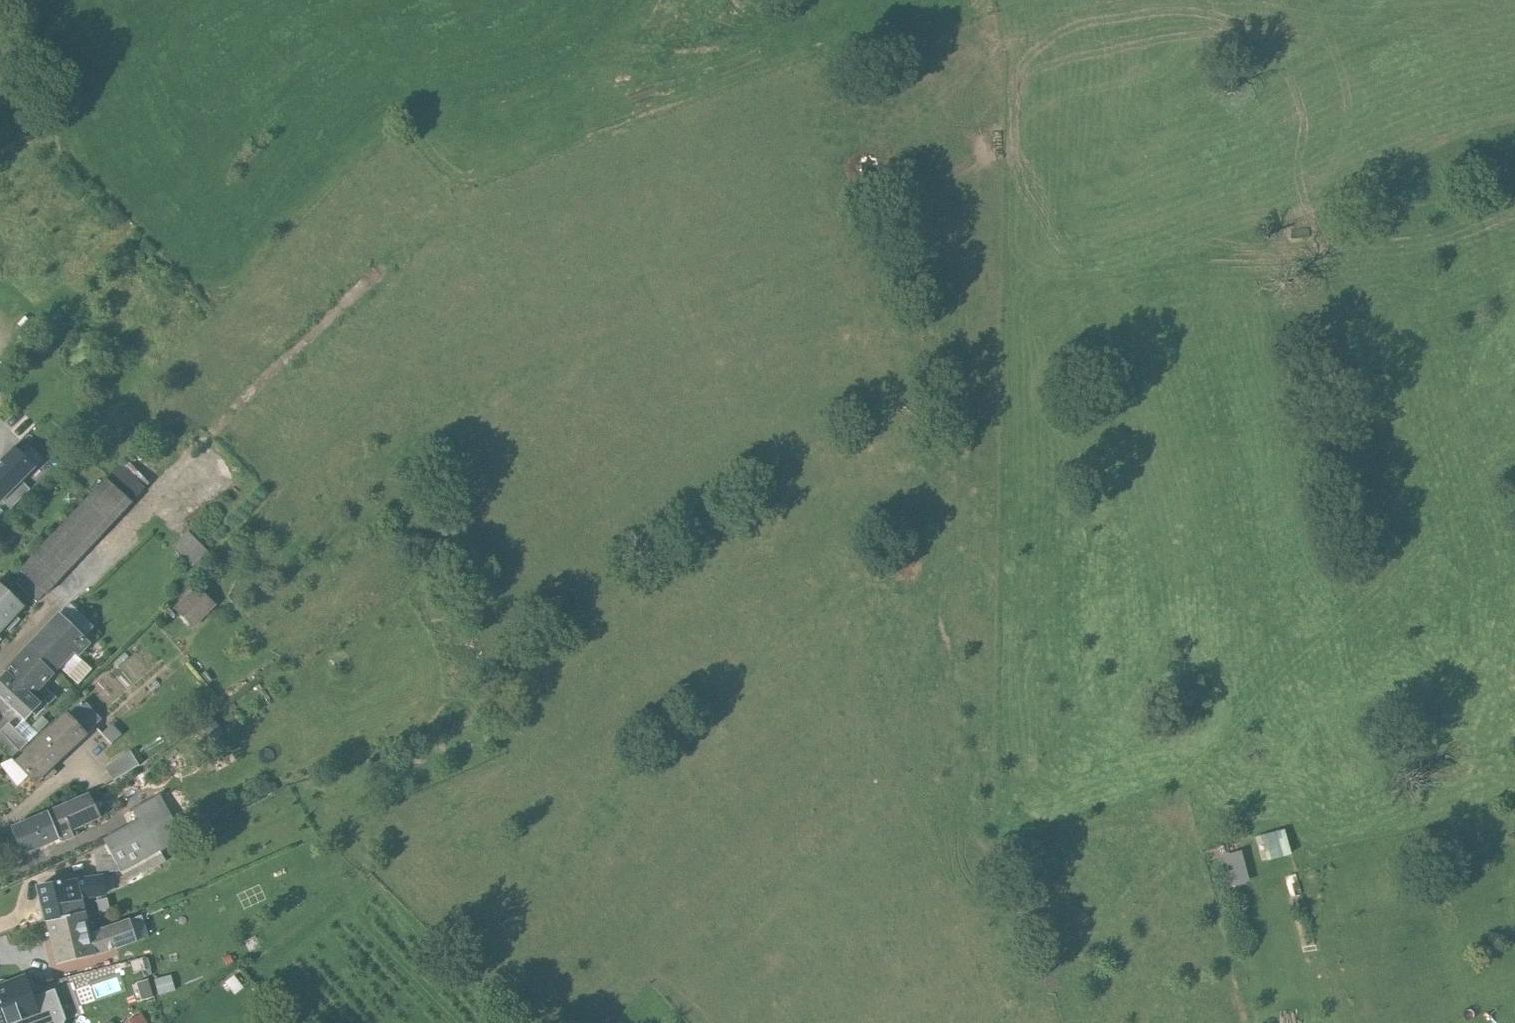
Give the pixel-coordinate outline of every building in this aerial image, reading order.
[(0,460),(0,502),(35,468),(14,447),(0,460)] [(122,467),(108,481),(132,504),(146,490),(122,467)] [(46,594),(132,504),(108,481),(22,571),(26,575),(46,594)] [(189,534),(174,549),(193,568),(208,553),(189,534)] [(38,603),(46,594),(26,575),(18,584),(38,603)] [(6,628),(24,608),(0,586),(0,622),(6,628)] [(216,606),(198,588),(176,609),(195,628),(216,606)] [(70,604),(60,615),(83,637),(93,626),(70,604)] [(130,615),(123,609),(116,617),(122,623),(130,615)] [(90,642),(83,637),(60,615),(27,649),(52,673),(72,651),(77,656),(90,642)] [(40,706),(31,697),(41,685),(52,673),(27,649),(0,678),(0,698),(25,722),(40,706)] [(44,710),(55,697),(41,685),(31,697),(40,706),(44,710)] [(83,703),(69,716),(86,735),(100,722),(83,703)] [(34,784),(86,735),(69,716),(16,764),(24,773),(34,784)] [(11,760),(29,744),(10,723),(0,732),(0,748),(11,760)] [(205,749),(212,736),(200,729),(192,742),(205,749)] [(140,766),(131,752),(106,767),(114,781),(140,766)] [(13,761),(0,768),(13,783),(24,773),(16,764),(13,761)] [(186,839),(162,797),(136,812),(141,822),(106,842),(130,884),(167,863),(161,853),(186,839)] [(90,798),(50,815),(61,841),(62,844),(74,839),(71,833),(100,821),(90,798)] [(25,856),(61,841),(50,815),(15,829),(25,856)] [(1290,855),(1283,830),(1260,837),(1267,861),(1290,855)] [(1226,854),(1235,885),(1256,879),(1247,848),(1226,854)] [(104,878),(77,881),(80,898),(84,898),(106,894),(104,878)] [(41,886),(48,920),(86,912),(84,898),(80,898),(77,881),(41,886)] [(91,934),(86,912),(48,920),(51,935),(58,934),(64,963),(135,939),(129,921),(91,934)] [(66,1021),(48,972),(0,989),(0,1022),(65,1022),(66,1021)]
